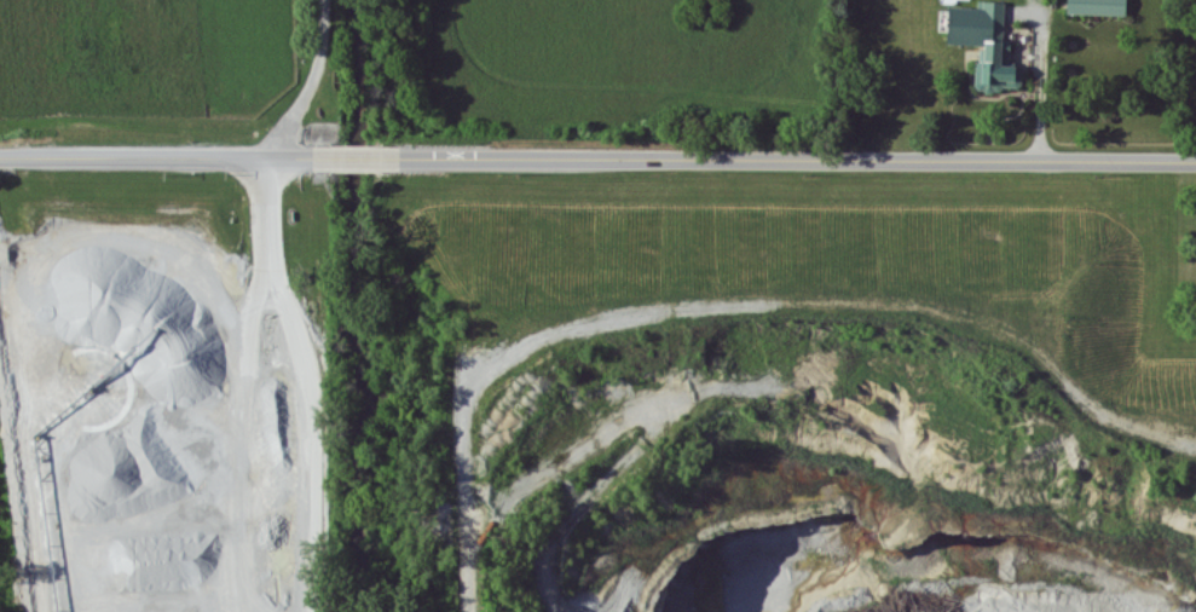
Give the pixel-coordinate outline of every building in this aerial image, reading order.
[(1127,0),(1067,0),(1067,16),(1126,17),(1127,0)] [(946,46),(980,47),(977,90),(1021,93),(1022,68),(1010,68),(1011,43),(1003,43),(1005,4),(979,2),(979,10),(948,8),(946,46)]
